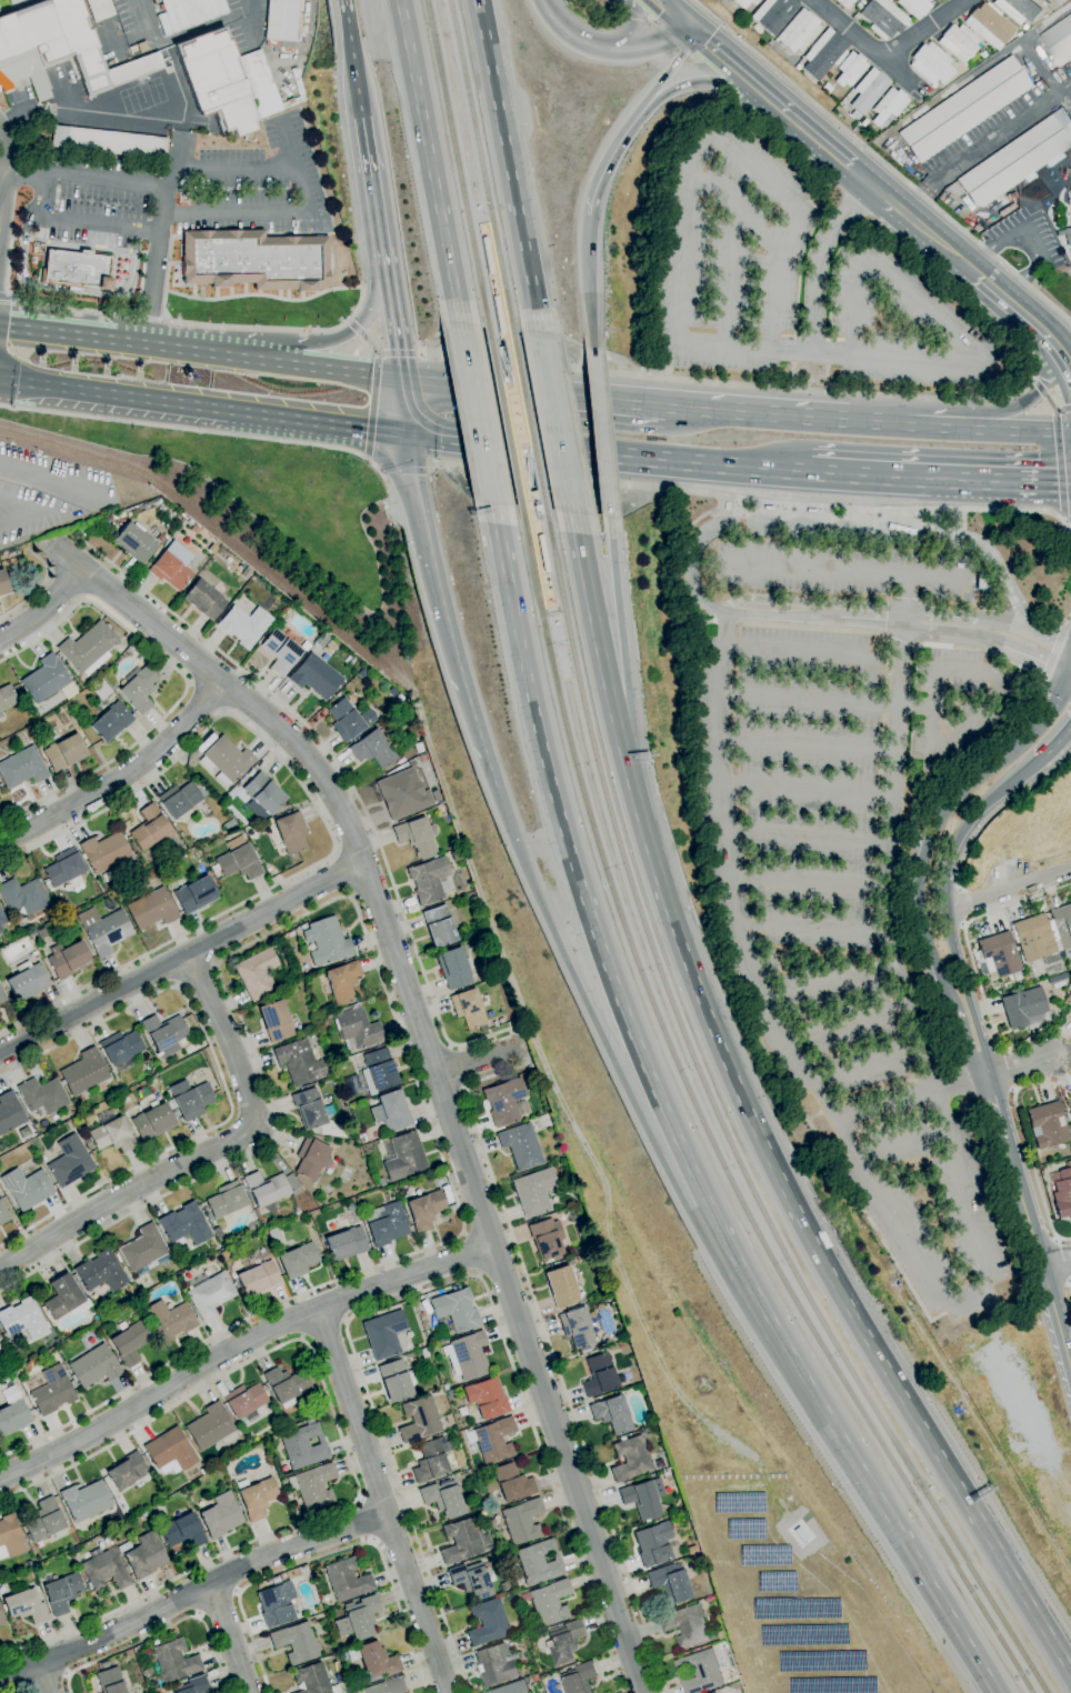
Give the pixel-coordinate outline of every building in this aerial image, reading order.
[(2,88),(0,88),(0,16),(11,12),(11,13),(47,0),(79,0),(86,17),(82,18),(87,29),(90,27),(97,47),(96,47),(104,70),(158,50),(164,68),(88,97),(72,56),(41,67),(52,98),(38,102),(29,78),(12,83),(14,89),(3,92),(2,88)] [(108,0),(84,0),(92,22),(113,14),(108,0)] [(161,3),(160,0),(227,0),(223,1),(228,13),(164,37),(157,16),(158,16),(157,14),(159,13),(156,4),(161,3)] [(264,40),(267,0),(303,0),(300,41),(294,41),(293,48),(266,46),(266,40),(264,40)] [(743,9),(731,0),(758,0),(753,6),(749,2),(743,9)] [(750,18),(765,0),(792,0),(799,6),(772,37),(750,18)] [(847,9),(836,0),(855,0),(852,3),(851,3),(847,9)] [(859,13),(870,0),(886,0),(909,19),(903,27),(904,27),(898,34),(894,32),(888,40),(887,38),(883,41),(868,28),(871,24),(859,13)] [(895,2),(897,0),(928,0),(927,2),(932,7),(923,17),(921,16),(917,21),(895,2)] [(991,3),(994,0),(1031,0),(1043,10),(1042,11),(1043,12),(1041,16),(1039,13),(1035,17),(1038,19),(1035,22),(1033,21),(1030,26),(1022,19),(1018,26),(991,3)] [(997,51),(963,21),(968,16),(974,8),(975,10),(982,2),(984,3),(987,2),(1000,14),(999,16),(1014,30),(1013,31),(1014,32),(1007,42),(1004,41),(997,51)] [(792,53),(775,39),(802,9),(807,12),(807,11),(819,22),(817,24),(821,29),(800,52),(797,49),(792,53)] [(1039,36),(1070,13),(1070,59),(1060,67),(1039,36)] [(748,28),(743,24),(749,18),(753,22),(748,28)] [(963,64),(938,42),(942,37),(941,36),(951,24),(952,26),(953,24),(957,29),(960,24),(979,40),(974,46),(978,48),(972,53),(973,54),(970,59),(968,58),(963,64)] [(303,96),(306,101),(257,119),(258,121),(256,122),(254,119),(251,121),(254,130),(233,138),(230,129),(222,131),(214,111),(198,117),(197,112),(198,112),(179,62),(177,59),(178,59),(172,46),(223,27),(236,59),(260,50),(280,104),(303,96)] [(817,82),(801,69),(808,61),(802,58),(809,50),(809,49),(827,28),(833,32),(833,31),(849,44),(844,50),(847,52),(835,67),(832,63),(817,82)] [(933,88),(931,86),(932,84),(910,66),(914,60),(911,57),(922,44),(925,47),(930,42),(951,60),(948,66),(954,71),(943,84),(937,79),(934,82),(937,84),(933,88)] [(841,88),(834,81),(842,72),(837,68),(850,51),(855,56),(857,53),(864,60),(863,62),(867,66),(849,87),(844,83),(841,88)] [(919,164),(898,133),(1011,56),(1032,87),(919,164)] [(798,70),(794,68),(801,59),(803,60),(800,64),(801,66),(798,70)] [(299,97),(290,69),(296,68),(304,96),(299,97)] [(862,116),(850,104),(859,94),(853,89),(871,68),(878,72),(890,82),(862,116)] [(828,93),(822,88),(827,82),(833,88),(828,93)] [(878,127),(871,121),(878,114),(872,109),(891,88),(895,92),(898,90),(904,96),(903,97),(909,101),(894,118),(890,113),(878,127)] [(1051,114),(1070,143),(1070,145),(981,208),(973,207),(955,180),(1051,114)] [(164,159),(72,149),(73,146),(67,146),(66,148),(51,146),(52,142),(51,142),(53,126),(68,127),(167,138),(164,159)] [(1062,229),(1070,227),(1070,246),(1067,247),(1064,234),(1057,237),(1055,231),(1063,230),(1062,229)] [(296,292),(296,290),(253,291),(253,283),(229,283),(229,287),(210,288),(210,283),(182,283),(182,231),(263,230),(263,238),(328,237),(328,290),(314,290),(314,292),(296,292)] [(488,276),(481,238),(487,237),(493,274),(488,276)] [(91,254),(110,257),(108,278),(111,279),(110,291),(98,289),(98,288),(81,285),(81,288),(40,283),(41,274),(43,274),(47,250),(80,253),(80,250),(91,251),(91,254)] [(499,334),(491,297),(498,295),(504,333),(499,334)] [(143,564),(116,543),(117,542),(113,540),(128,521),(148,537),(158,544),(143,564)] [(162,543),(157,539),(160,534),(162,535),(164,532),(170,537),(167,541),(164,540),(162,543)] [(543,573),(537,535),(542,534),(549,572),(543,573)] [(179,592),(162,579),(160,581),(148,571),(153,563),(151,562),(161,550),(162,552),(164,550),(173,541),(192,557),(183,567),(193,574),(179,592)] [(154,557),(152,555),(161,545),(162,547),(154,557)] [(11,592),(0,596),(0,567),(2,567),(11,592)] [(247,579),(240,574),(246,568),(251,572),(247,579)] [(988,590),(977,589),(977,574),(989,574),(988,590)] [(211,622),(182,599),(181,598),(198,577),(222,597),(221,598),(228,602),(211,622)] [(248,651),(237,643),(239,641),(231,634),(229,638),(214,625),(218,621),(219,622),(232,604),(248,617),(257,607),(273,619),(262,633),(261,632),(251,645),(252,645),(248,651)] [(86,677),(82,672),(79,674),(57,648),(58,647),(57,647),(66,639),(67,640),(69,638),(73,643),(99,621),(103,625),(104,624),(110,631),(111,630),(119,640),(106,651),(110,655),(86,677)] [(281,679),(269,668),(276,659),(260,647),(274,628),(302,651),(291,665),(291,667),(281,679)] [(321,649),(314,643),(322,633),(329,639),(321,649)] [(332,651),(324,645),(330,640),(337,645),(332,651)] [(306,651),(300,647),(304,641),(310,645),(306,651)] [(131,652),(127,648),(131,643),(136,648),(131,652)] [(36,705),(19,681),(41,665),(38,661),(51,652),(56,657),(71,681),(36,705)] [(326,701),(304,683),(300,689),(288,679),(292,674),(307,657),(308,658),(312,652),(343,679),(326,701)] [(141,717),(130,703),(118,690),(129,681),(126,677),(136,667),(139,670),(146,664),(159,680),(152,687),(153,689),(146,697),(153,705),(141,717)] [(362,679),(358,674),(366,667),(369,671),(362,679)] [(101,701),(89,687),(100,678),(112,691),(101,701)] [(4,719),(0,721),(0,688),(9,683),(19,702),(1,711),(4,719)] [(344,743),(331,725),(336,722),(326,710),(343,697),(359,717),(367,727),(344,743)] [(106,744),(89,725),(107,710),(106,709),(111,704),(111,705),(117,701),(133,720),(123,729),(122,728),(106,744)] [(367,727),(359,717),(369,709),(377,719),(367,727)] [(381,770),(372,758),(367,761),(363,757),(358,761),(347,748),(354,742),(354,743),(360,740),(360,739),(376,728),(388,744),(390,743),(399,757),(381,770)] [(53,772),(42,751),(54,744),(53,743),(76,732),(88,755),(53,772)] [(224,788),(214,777),(219,772),(213,765),(208,771),(198,761),(203,755),(201,754),(208,748),(206,745),(210,742),(212,743),(221,734),(240,753),(243,750),(240,747),(241,744),(257,760),(250,767),(250,765),(232,784),(230,782),(224,788)] [(418,754),(414,744),(421,742),(424,752),(418,754)] [(7,789),(0,775),(0,761),(31,744),(34,751),(36,750),(49,775),(34,784),(31,777),(7,789)] [(391,822),(386,807),(393,803),(390,797),(383,800),(377,782),(412,768),(422,793),(428,791),(433,804),(391,822)] [(267,815),(262,812),(263,810),(257,803),(256,804),(252,800),(253,800),(251,798),(250,800),(246,795),(247,794),(241,789),(259,771),(268,780),(269,780),(286,797),(268,814),(267,815)] [(173,820),(162,804),(157,798),(174,785),(178,790),(179,790),(190,782),(196,790),(202,785),(209,794),(203,798),(203,799),(173,820)] [(142,851),(129,832),(146,821),(139,811),(152,802),(171,829),(170,830),(173,833),(158,844),(156,842),(142,851)] [(287,856),(280,839),(281,839),(273,820),(293,812),(293,813),(299,811),(306,831),(301,833),(307,849),(287,856)] [(421,861),(420,858),(417,859),(412,844),(410,845),(408,840),(398,843),(392,828),(426,817),(437,851),(434,852),(437,855),(421,861)] [(227,832),(222,825),(231,818),(237,824),(227,832)] [(94,875),(83,853),(82,854),(78,844),(97,834),(97,837),(93,838),(96,842),(119,830),(132,855),(94,875)] [(250,881),(246,873),(240,876),(237,870),(223,878),(213,860),(229,851),(226,843),(240,835),(244,843),(247,842),(257,860),(256,860),(259,865),(263,873),(250,881)] [(71,889),(67,880),(53,888),(42,870),(56,862),(53,856),(72,847),(86,871),(78,875),(82,882),(71,889)] [(454,862),(451,853),(459,850),(463,859),(454,862)] [(420,908),(413,890),(417,890),(413,881),(411,881),(409,876),(408,873),(406,869),(411,866),(411,868),(429,861),(444,855),(451,874),(444,878),(450,891),(443,893),(444,898),(424,905),(420,908)] [(186,915),(182,911),(179,912),(174,902),(177,901),(172,893),(206,874),(217,894),(219,898),(186,915)] [(10,913),(0,895),(0,885),(13,878),(19,886),(36,878),(49,904),(27,916),(21,906),(10,913)] [(138,931),(124,905),(162,885),(173,909),(174,908),(179,916),(160,926),(159,925),(163,923),(161,919),(138,931)] [(122,903),(119,896),(124,893),(128,900),(122,903)] [(451,912),(449,905),(456,903),(458,910),(451,912)] [(1048,911),(1070,903),(1070,905),(1070,948),(1062,951),(1061,949),(1058,939),(1048,911)] [(433,949),(426,926),(427,926),(421,912),(444,904),(447,911),(448,911),(458,940),(444,944),(446,945),(443,945),(433,949)] [(99,959),(76,915),(92,906),(99,920),(120,909),(134,934),(111,946),(113,951),(99,959)] [(1057,951),(1057,952),(1025,963),(1011,923),(1043,912),(1052,940),(1057,951)] [(313,968),(309,952),(316,950),(312,941),(306,943),(301,931),(309,929),(307,924),(334,915),(342,940),(348,938),(347,934),(348,933),(354,954),(313,968)] [(40,940),(36,932),(43,926),(48,934),(40,940)] [(989,980),(982,960),(975,942),(1008,931),(1022,970),(997,979),(997,978),(989,980)] [(1061,949),(1057,951),(1052,940),(1058,939),(1061,949)] [(58,981),(47,959),(52,955),(49,949),(59,943),(62,950),(80,940),(92,963),(58,981)] [(251,1003),(232,965),(269,945),(279,965),(267,972),(277,990),(251,1003)] [(448,991),(436,954),(460,946),(464,958),(469,955),(472,966),(470,968),(472,974),(471,974),(473,982),(448,991)] [(17,1002),(4,979),(18,972),(16,966),(28,960),(31,965),(39,962),(50,984),(33,993),(34,993),(17,1002)] [(336,1005),(331,992),(331,991),(324,971),(357,960),(362,975),(354,978),(357,982),(350,984),(354,999),(336,1005)] [(1053,990),(1052,984),(1050,985),(1048,979),(1061,974),(1065,985),(1053,990)] [(1009,1031),(1000,998),(1040,986),(1048,1012),(1025,1018),(1028,1025),(1009,1031)] [(467,1029),(462,1015),(457,1018),(449,996),(476,988),(482,1009),(487,1022),(467,1029)] [(270,1042),(266,1029),(258,1006),(281,999),(289,1020),(288,1020),(289,1022),(290,1021),(292,1028),(291,1029),(293,1034),(270,1042)] [(357,1050),(356,1046),(347,1050),(343,1040),(342,1040),(342,1039),(340,1040),(332,1016),(336,1015),(333,1010),(359,1002),(361,1006),(362,1006),(368,1024),(378,1021),(384,1041),(370,1045),(370,1046),(363,1049),(363,1048),(357,1050)] [(160,1059),(157,1052),(149,1035),(147,1035),(140,1022),(154,1014),(160,1024),(179,1014),(189,1034),(177,1041),(180,1049),(160,1059)] [(118,1074),(113,1066),(111,1068),(101,1049),(102,1048),(101,1046),(99,1042),(120,1031),(122,1036),(134,1031),(144,1049),(129,1058),(133,1066),(118,1074)] [(292,1086),(283,1062),(280,1064),(281,1069),(280,1069),(272,1049),(280,1045),(280,1046),(304,1038),(306,1039),(314,1035),(318,1045),(309,1049),(313,1061),(320,1059),(327,1076),(316,1080),(314,1079),(292,1086)] [(72,1096),(59,1071),(82,1059),(79,1053),(94,1045),(98,1051),(97,1052),(110,1078),(72,1096)] [(369,1095),(360,1071),(366,1070),(363,1062),(364,1062),(362,1055),(386,1046),(390,1060),(391,1059),(399,1082),(374,1090),(376,1093),(369,1095)] [(494,1129),(489,1111),(491,1111),(489,1101),(487,1102),(482,1090),(487,1089),(504,1082),(520,1076),(527,1096),(513,1101),(520,1120),(494,1129)] [(47,1115),(41,1106),(29,1113),(16,1086),(34,1078),(39,1086),(56,1078),(70,1103),(47,1115)] [(184,1122),(180,1114),(172,1098),(193,1088),(193,1089),(207,1082),(216,1101),(202,1108),(204,1113),(184,1122)] [(303,1130),(296,1108),(294,1109),(290,1095),(314,1088),(317,1093),(318,1092),(320,1099),(319,1100),(327,1123),(304,1131),(304,1130),(303,1130)] [(387,1132),(382,1120),(373,1123),(369,1109),(379,1104),(377,1096),(398,1089),(406,1111),(408,1110),(412,1123),(387,1132)] [(28,1121),(0,1135),(0,1096),(11,1090),(14,1095),(28,1121)] [(1037,1151),(1025,1110),(1058,1100),(1070,1141),(1037,1151)] [(142,1143),(130,1120),(137,1116),(137,1115),(142,1112),(142,1113),(164,1102),(174,1121),(176,1125),(142,1143)] [(122,1154),(119,1148),(114,1150),(111,1143),(97,1151),(88,1132),(100,1125),(96,1116),(110,1110),(114,1119),(120,1115),(132,1139),(133,1139),(136,1143),(137,1146),(122,1154)] [(517,1172),(509,1146),(501,1149),(496,1133),(530,1122),(543,1163),(517,1172)] [(389,1182),(382,1162),(384,1161),(383,1156),(388,1155),(383,1143),(389,1141),(389,1140),(414,1130),(429,1171),(403,1180),(403,1178),(389,1182)] [(60,1189),(46,1165),(63,1155),(56,1143),(73,1132),(96,1168),(60,1189)] [(86,1144),(82,1136),(87,1134),(91,1141),(86,1144)] [(312,1182),(294,1172),(301,1159),(296,1155),(306,1135),(330,1149),(326,1156),(331,1160),(327,1170),(320,1166),(312,1182)] [(526,1220),(511,1180),(551,1166),(558,1186),(544,1191),(551,1210),(526,1220)] [(1058,1171),(1070,1167),(1070,1217),(1068,1219),(1067,1216),(1059,1219),(1054,1202),(1063,1200),(1061,1192),(1057,1193),(1053,1182),(1060,1180),(1058,1171)] [(7,1191),(0,1180),(0,1178),(17,1168),(23,1179),(41,1169),(56,1192),(21,1213),(7,1191)] [(258,1209),(250,1191),(249,1191),(242,1178),(258,1171),(262,1182),(281,1173),(291,1193),(274,1201),(258,1209)] [(213,1220),(204,1200),(218,1194),(216,1189),(237,1179),(248,1204),(229,1212),(229,1213),(213,1220)] [(417,1234),(412,1220),(406,1201),(440,1189),(447,1209),(432,1213),(434,1219),(429,1221),(432,1229),(417,1234)] [(10,1220),(0,1225),(0,1200),(10,1218),(9,1219),(10,1220)] [(176,1246),(172,1242),(170,1243),(159,1224),(157,1220),(172,1211),(173,1214),(182,1209),(181,1206),(193,1200),(196,1204),(194,1205),(212,1235),(194,1245),(188,1234),(181,1238),(184,1242),(176,1246)] [(374,1245),(367,1224),(368,1223),(363,1211),(381,1205),(398,1200),(410,1233),(374,1245)] [(208,1221),(202,1209),(206,1206),(211,1219),(208,1221)] [(540,1261),(532,1239),(531,1239),(527,1225),(551,1218),(552,1222),(558,1220),(564,1239),(559,1241),(563,1253),(563,1254),(563,1256),(553,1260),(552,1256),(540,1261)] [(138,1278),(134,1271),(130,1273),(117,1249),(141,1235),(137,1229),(151,1221),(168,1253),(167,1253),(170,1260),(159,1266),(158,1265),(138,1278)] [(332,1262),(323,1238),(349,1229),(349,1228),(353,1226),(353,1228),(360,1225),(368,1250),(332,1262)] [(219,1244),(212,1230),(218,1226),(226,1241),(219,1244)] [(272,1243),(267,1231),(276,1228),(280,1240),(272,1243)] [(289,1281),(286,1273),(284,1273),(277,1256),(311,1241),(319,1260),(306,1266),(308,1272),(289,1281)] [(574,1255),(572,1249),(581,1245),(583,1252),(574,1255)] [(111,1293),(103,1281),(88,1292),(76,1273),(74,1273),(72,1270),(87,1259),(89,1262),(97,1256),(96,1254),(106,1248),(112,1256),(116,1254),(121,1262),(117,1264),(119,1268),(120,1266),(121,1269),(123,1266),(130,1278),(128,1279),(128,1280),(130,1279),(132,1281),(130,1283),(129,1281),(111,1293)] [(246,1299),(236,1274),(247,1270),(242,1260),(266,1251),(270,1260),(271,1260),(281,1283),(268,1289),(269,1289),(246,1299)] [(555,1310),(551,1295),(552,1294),(545,1274),(544,1275),(543,1273),(569,1264),(579,1294),(578,1294),(580,1301),(555,1310)] [(202,1323),(184,1292),(188,1290),(184,1283),(204,1272),(208,1279),(222,1270),(237,1294),(213,1308),(217,1315),(202,1323)] [(53,1321),(49,1313),(47,1315),(46,1312),(48,1311),(42,1303),(56,1295),(48,1283),(67,1272),(83,1299),(86,1298),(91,1305),(78,1314),(77,1311),(70,1315),(68,1312),(53,1321)] [(454,1334),(453,1330),(449,1332),(447,1324),(451,1322),(448,1315),(444,1316),(446,1320),(439,1322),(438,1319),(436,1320),(429,1300),(444,1294),(444,1295),(462,1289),(462,1288),(467,1286),(471,1300),(469,1301),(472,1310),(474,1309),(481,1326),(471,1330),(470,1329),(454,1334)] [(3,1331),(0,1324),(0,1311),(10,1305),(11,1308),(20,1304),(18,1301),(30,1295),(32,1299),(31,1300),(41,1318),(49,1332),(30,1341),(24,1330),(10,1338),(6,1330),(3,1331)] [(163,1344),(158,1335),(159,1335),(151,1323),(143,1310),(160,1300),(167,1311),(184,1301),(197,1322),(197,1321),(199,1324),(182,1334),(181,1331),(173,1336),(174,1339),(163,1344)] [(575,1349),(571,1335),(565,1338),(558,1315),(583,1306),(595,1342),(575,1349)] [(374,1362),(361,1323),(400,1309),(408,1329),(394,1333),(401,1353),(374,1362)] [(127,1369),(119,1356),(120,1356),(109,1340),(140,1320),(152,1339),(133,1351),(140,1360),(127,1369)] [(462,1381),(460,1374),(454,1376),(448,1355),(443,1356),(441,1348),(450,1344),(449,1342),(473,1333),(472,1333),(482,1330),(489,1350),(487,1351),(486,1346),(481,1349),(489,1372),(462,1381)] [(620,1349),(618,1341),(624,1339),(627,1346),(620,1349)] [(82,1389),(67,1365),(103,1342),(118,1365),(122,1372),(103,1383),(103,1382),(107,1380),(104,1375),(82,1389)] [(587,1399),(581,1383),(592,1379),(585,1359),(608,1351),(620,1385),(601,1392),(602,1393),(587,1399)] [(390,1403),(381,1380),(382,1379),(378,1366),(401,1358),(403,1365),(404,1365),(407,1372),(411,1371),(417,1385),(410,1388),(413,1394),(390,1403)] [(40,1417),(38,1413),(39,1412),(29,1393),(31,1392),(28,1386),(39,1381),(37,1376),(41,1374),(40,1372),(59,1362),(66,1376),(74,1394),(76,1394),(78,1399),(66,1404),(64,1402),(56,1406),(57,1409),(40,1417)] [(282,1411),(271,1390),(271,1389),(268,1383),(267,1383),(262,1374),(277,1366),(280,1373),(286,1370),(289,1376),(301,1370),(311,1388),(293,1398),(297,1403),(282,1411)] [(621,1383),(618,1375),(623,1373),(627,1381),(621,1383)] [(481,1421),(477,1408),(474,1402),(468,1404),(462,1386),(471,1384),(497,1376),(503,1396),(506,1395),(510,1411),(506,1413),(506,1412),(499,1413),(500,1414),(481,1421)] [(248,1422),(243,1415),(237,1420),(227,1403),(222,1396),(241,1384),(244,1390),(258,1382),(269,1401),(253,1410),(257,1416),(248,1422)] [(7,1405),(0,1391),(13,1384),(32,1421),(19,1427),(0,1436),(0,1409),(7,1405)] [(613,1435),(609,1421),(602,1423),(601,1417),(593,1421),(588,1405),(598,1402),(621,1394),(633,1429),(613,1435)] [(403,1444),(398,1429),(413,1423),(410,1415),(404,1417),(400,1404),(408,1402),(409,1402),(430,1395),(441,1430),(421,1436),(421,1437),(403,1444)] [(199,1452),(184,1426),(207,1413),(203,1409),(218,1400),(222,1406),(236,1430),(199,1452)] [(448,1426),(444,1415),(449,1413),(453,1424),(448,1426)] [(484,1465),(472,1430),(493,1422),(511,1415),(517,1431),(501,1436),(503,1444),(510,1442),(514,1455),(509,1457),(510,1459),(503,1461),(502,1459),(484,1465)] [(291,1471),(279,1434),(317,1422),(324,1442),(326,1442),(330,1457),(291,1471)] [(162,1475),(158,1469),(157,1470),(142,1446),(176,1425),(189,1446),(190,1446),(199,1460),(180,1471),(180,1470),(173,1474),(171,1470),(162,1475)] [(614,1484),(610,1469),(625,1463),(622,1455),(617,1456),(612,1444),(620,1442),(619,1437),(623,1436),(625,1440),(641,1434),(653,1471),(614,1484)] [(417,1484),(411,1470),(419,1466),(417,1462),(423,1460),(418,1444),(422,1443),(421,1440),(429,1437),(430,1441),(442,1436),(444,1443),(450,1441),(453,1450),(442,1454),(449,1473),(426,1481),(417,1484)] [(118,1491),(104,1471),(124,1459),(123,1457),(136,1450),(149,1472),(143,1475),(138,1480),(138,1479),(118,1491)] [(657,1469),(653,1462),(661,1459),(663,1466),(657,1469)] [(506,1503),(499,1484),(498,1484),(492,1469),(512,1461),(518,1476),(523,1474),(526,1480),(532,1477),(538,1493),(527,1496),(527,1495),(523,1496),(506,1503)] [(304,1512),(298,1490),(291,1492),(287,1477),(292,1475),(332,1462),(337,1477),(321,1483),(324,1491),(330,1489),(334,1502),(304,1512)] [(202,1475),(199,1471),(204,1466),(208,1471),(202,1475)] [(250,1523),(246,1514),(247,1514),(244,1509),(237,1491),(239,1491),(236,1483),(246,1479),(249,1485),(271,1476),(279,1495),(266,1501),(268,1507),(262,1510),(264,1517),(250,1523)] [(74,1524),(59,1492),(73,1485),(77,1491),(100,1479),(113,1504),(74,1524)] [(447,1520),(446,1517),(443,1519),(441,1512),(439,1513),(434,1502),(424,1505),(418,1490),(436,1483),(437,1486),(442,1484),(441,1481),(447,1479),(448,1482),(453,1480),(464,1512),(447,1520)] [(645,1523),(645,1521),(641,1522),(634,1502),(623,1506),(618,1490),(631,1485),(650,1480),(657,1497),(662,1514),(650,1519),(650,1521),(645,1523)] [(211,1541),(209,1535),(198,1513),(211,1507),(210,1506),(216,1504),(212,1497),(229,1490),(233,1497),(232,1497),(244,1522),(224,1532),(226,1534),(211,1541)] [(33,1543),(31,1539),(29,1541),(26,1535),(28,1534),(21,1519),(40,1510),(37,1502),(51,1495),(66,1527),(49,1535),(33,1543)] [(512,1545),(500,1511),(521,1504),(521,1503),(539,1497),(544,1513),(529,1517),(532,1525),(538,1523),(542,1536),(529,1541),(529,1540),(512,1545)] [(192,1547),(187,1539),(169,1547),(159,1527),(172,1520),(173,1521),(191,1512),(207,1540),(192,1547)] [(1,1520),(0,1517),(13,1513),(14,1516),(13,1517),(21,1537),(22,1536),(28,1551),(8,1559),(7,1556),(0,1559),(0,1520),(1,1520)] [(444,1566),(439,1551),(454,1545),(452,1536),(446,1539),(441,1526),(450,1523),(450,1524),(471,1516),(473,1524),(478,1523),(482,1536),(488,1534),(492,1547),(483,1551),(483,1552),(462,1559),(462,1560),(444,1566)] [(643,1569),(639,1553),(640,1553),(633,1532),(659,1524),(659,1523),(668,1521),(673,1537),(667,1540),(672,1559),(648,1566),(648,1567),(643,1569)] [(791,1530),(797,1525),(805,1537),(800,1542),(791,1530)] [(137,1581),(133,1576),(134,1575),(122,1554),(134,1547),(134,1546),(139,1544),(136,1539),(152,1530),(157,1536),(156,1537),(168,1562),(149,1571),(150,1574),(137,1581)] [(93,1593),(91,1587),(89,1589),(87,1584),(89,1583),(79,1564),(91,1559),(88,1552),(98,1546),(96,1542),(106,1536),(111,1546),(112,1546),(132,1583),(118,1591),(110,1575),(102,1580),(106,1586),(93,1593)] [(526,1587),(522,1577),(513,1551),(528,1545),(529,1545),(552,1537),(559,1559),(560,1559),(565,1574),(526,1587)] [(120,1553),(117,1546),(128,1541),(131,1546),(120,1553)] [(340,1604),(339,1602),(336,1603),(323,1566),(353,1556),(358,1569),(351,1571),(354,1579),(370,1574),(376,1590),(347,1600),(347,1602),(340,1604)] [(473,1601),(470,1591),(466,1593),(461,1582),(452,1585),(447,1570),(463,1563),(466,1567),(481,1562),(492,1594),(473,1601)] [(668,1604),(661,1585),(651,1590),(645,1573),(673,1563),(674,1566),(680,1564),(691,1597),(673,1603),(673,1602),(668,1604)] [(53,1619),(48,1603),(49,1603),(42,1585),(77,1572),(83,1591),(74,1594),(76,1597),(64,1602),(69,1612),(53,1619)] [(540,1627),(536,1616),(537,1616),(528,1592),(549,1585),(548,1584),(565,1577),(571,1594),(557,1599),(560,1609),(565,1606),(570,1617),(561,1621),(561,1620),(540,1627)] [(266,1630),(261,1614),(263,1613),(257,1593),(281,1584),(280,1584),(290,1581),(296,1597),(289,1600),(290,1604),(298,1602),(302,1616),(294,1619),(294,1620),(266,1630)] [(33,1626),(29,1615),(18,1619),(18,1616),(9,1619),(1,1599),(12,1594),(10,1586),(23,1582),(26,1590),(30,1587),(36,1604),(43,1602),(50,1620),(33,1626)] [(501,1591),(499,1584),(507,1582),(509,1589),(501,1591)] [(354,1642),(351,1633),(339,1637),(333,1621),(346,1617),(344,1613),(342,1609),(344,1609),(342,1605),(351,1602),(352,1605),(360,1603),(358,1600),(376,1594),(381,1610),(371,1614),(376,1624),(370,1626),(373,1635),(354,1642)] [(471,1647),(467,1632),(481,1626),(479,1619),(473,1621),(469,1607),(471,1606),(471,1604),(476,1602),(477,1605),(499,1597),(511,1634),(471,1647)] [(681,1650),(677,1636),(683,1634),(680,1626),(665,1632),(660,1616),(698,1603),(702,1615),(703,1614),(707,1622),(705,1623),(711,1639),(681,1650)] [(559,1666),(549,1637),(548,1637),(547,1633),(563,1627),(562,1625),(579,1619),(584,1635),(575,1639),(579,1649),(574,1651),(578,1660),(559,1666)] [(290,1666),(286,1654),(291,1652),(289,1644),(273,1650),(268,1633),(284,1627),(286,1627),(307,1621),(319,1655),(298,1663),(298,1664),(290,1666)] [(151,1647),(172,1641),(172,1640),(181,1636),(186,1650),(179,1652),(182,1660),(198,1654),(203,1670),(184,1676),(184,1675),(163,1683),(151,1647)] [(367,1679),(360,1657),(350,1661),(347,1650),(374,1641),(376,1642),(377,1641),(379,1647),(382,1646),(387,1657),(397,1654),(402,1671),(384,1676),(383,1673),(367,1679)] [(488,1686),(480,1665),(478,1666),(478,1665),(477,1665),(472,1654),(473,1653),(473,1652),(502,1642),(507,1655),(519,1651),(521,1656),(516,1657),(522,1675),(512,1679),(512,1677),(488,1686)] [(725,1684),(700,1692),(685,1692),(682,1682),(675,1660),(713,1647),(725,1684)] [(589,1680),(594,1692),(568,1692),(565,1692),(562,1684),(564,1683),(563,1679),(562,1679),(561,1674),(578,1669),(577,1665),(593,1660),(599,1676),(589,1680)] [(338,1684),(341,1692),(296,1692),(299,1692),(297,1683),(294,1684),(290,1671),(298,1669),(299,1669),(321,1661),(330,1686),(338,1684)] [(121,1681),(125,1692),(102,1692),(94,1674),(117,1666),(122,1681),(121,1681)] [(534,1682),(532,1674),(539,1672),(541,1680),(534,1682)] [(209,1691),(203,1692),(173,1692),(171,1690),(188,1683),(187,1680),(203,1674),(209,1691)] [(409,1691),(403,1692),(367,1692),(366,1689),(386,1682),(386,1681),(403,1675),(409,1691)] [(526,1679),(531,1692),(488,1692),(526,1679)]
